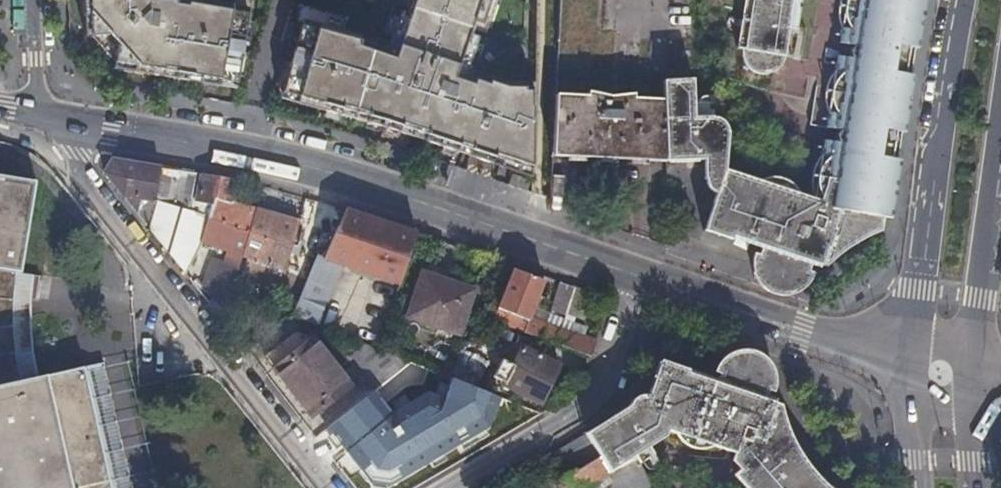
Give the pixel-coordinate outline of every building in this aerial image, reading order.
[(102,44),(132,80),(150,90),(162,90),(222,98),(231,33),(157,20),(156,0),(83,0),(83,4),(92,5),(92,33),(102,44)] [(401,84),(353,69),(356,59),(306,43),(287,102),(536,181),(534,104),(468,85),(492,0),(427,0),(401,84)] [(780,52),(786,20),(794,21),(797,0),(748,0),(746,11),(738,9),(732,39),(739,40),(739,44),(740,50),(743,55),(745,57),(750,61),(752,62),(758,64),(764,64),(770,62),(772,61),(777,57),(780,52)] [(738,9),(746,11),(748,0),(740,0),(738,9)] [(838,19),(836,28),(854,31),(850,57),(832,54),(831,63),(828,67),(824,74),(823,78),(821,87),(822,95),(823,103),(822,111),(841,114),(838,141),(818,138),(817,146),(814,149),(812,153),(809,160),(807,168),(807,176),(807,180),(810,188),(813,195),(798,235),(798,237),(799,240),(800,242),(803,243),(802,247),(807,250),(820,257),(823,252),(829,244),(836,237),(839,234),(843,231),(848,229),(857,226),(866,224),(871,223),(876,224),(878,209),(888,150),(886,150),(887,145),(890,141),(890,138),(891,132),(890,127),(891,123),(892,124),(901,67),(900,66),(901,62),(903,58),(904,54),(904,49),(904,47),(903,44),(904,40),(898,39),(900,26),(902,25),(904,23),(908,19),(908,17),(910,13),(911,10),(911,8),(911,7),(911,1),(910,0),(836,0),(836,2),(836,6),(836,11),(838,19)] [(911,8),(911,10),(910,13),(908,17),(908,19),(904,23),(902,25),(900,26),(898,39),(904,40),(914,41),(921,0),(910,0),(911,1),(911,7),(911,8)] [(911,68),(901,67),(892,124),(902,125),(911,68)] [(689,71),(660,78),(661,99),(664,151),(699,150),(723,149),(725,121),(724,118),(723,114),(720,112),(718,111),(713,108),(706,107),(690,106),(689,71)] [(609,92),(597,88),(586,84),(585,89),(552,85),(550,148),(664,161),(664,151),(661,99),(632,95),(632,89),(609,92)] [(723,149),(699,150),(701,174),(703,177),(705,179),(710,183),(712,183),(720,159),(723,149)] [(896,152),(888,150),(878,209),(886,210),(896,152)] [(105,171),(152,229),(156,201),(190,206),(192,199),(197,173),(112,159),(105,171)] [(793,185),(720,159),(712,183),(699,220),(705,222),(710,219),(720,223),(721,228),(727,229),(730,221),(759,230),(784,239),(798,195),(793,185)] [(241,257),(256,209),(236,202),(239,179),(204,174),(199,200),(192,199),(190,206),(156,201),(152,229),(188,275),(205,245),(241,257)] [(82,368),(16,382),(9,341),(7,321),(6,304),(6,280),(6,270),(18,272),(33,181),(0,176),(0,487),(110,487),(82,368)] [(519,194),(521,188),(523,182),(503,176),(500,188),(519,194)] [(301,224),(256,209),(241,257),(285,271),(301,224)] [(341,218),(336,230),(327,251),(337,255),(356,212),(345,209),(342,215),(341,218)] [(317,324),(342,265),(399,284),(416,232),(356,212),(337,255),(327,251),(324,257),(318,254),(292,315),(317,324)] [(784,239),(759,230),(754,245),(749,244),(747,248),(747,259),(751,270),(758,278),(768,284),(779,285),(790,283),(799,277),(806,268),(807,263),(803,261),(807,250),(802,247),(784,239)] [(238,266),(224,261),(217,285),(215,293),(225,305),(230,291),(238,266)] [(540,337),(545,324),(530,319),(541,280),(513,270),(492,320),(540,337)] [(408,317),(433,325),(459,333),(474,289),(422,272),(408,317)] [(275,328),(267,318),(259,308),(247,318),(263,338),(275,328)] [(561,329),(545,324),(540,337),(557,343),(561,329)] [(561,328),(561,329),(557,343),(590,355),(595,340),(561,328)] [(264,356),(287,386),(310,415),(348,385),(311,339),(295,331),(264,356)] [(352,355),(373,387),(401,369),(380,337),(352,355)] [(499,364),(493,361),(487,358),(480,373),(493,379),(494,377),(506,382),(504,385),(542,403),(560,365),(524,346),(514,365),(503,358),(499,364)] [(448,376),(471,388),(485,362),(462,350),(448,376)] [(718,366),(716,371),(720,373),(717,382),(689,372),(687,379),(741,396),(724,448),(734,452),(741,468),(752,459),(739,443),(749,412),(750,410),(751,408),(752,407),(754,406),(756,405),(758,405),(760,405),(761,403),(782,411),(781,404),(767,399),(770,389),(774,390),(775,387),(776,380),(775,373),(774,370),(770,364),(766,358),(760,354),(754,351),(747,350),(743,350),(740,350),(733,352),(727,356),(722,360),(718,366)] [(667,361),(661,359),(649,396),(646,394),(644,394),(639,394),(635,396),(632,400),(631,404),(611,417),(615,423),(601,432),(598,426),(586,434),(608,470),(636,454),(636,455),(667,436),(668,431),(724,448),(741,396),(687,379),(689,372),(690,369),(683,367),(677,370),(668,367),(667,361)] [(352,463),(371,487),(390,487),(420,464),(366,396),(325,430),(352,463)] [(825,483),(820,477),(810,466),(801,453),(797,446),(793,440),(787,425),(782,411),(761,403),(760,405),(758,405),(756,405),(754,406),(752,407),(751,408),(750,410),(749,412),(739,443),(752,459),(741,468),(734,474),(747,487),(764,487),(767,485),(770,487),(832,487),(825,483)] [(610,473),(608,470),(586,434),(585,432),(547,455),(567,487),(586,487),(610,473)]
